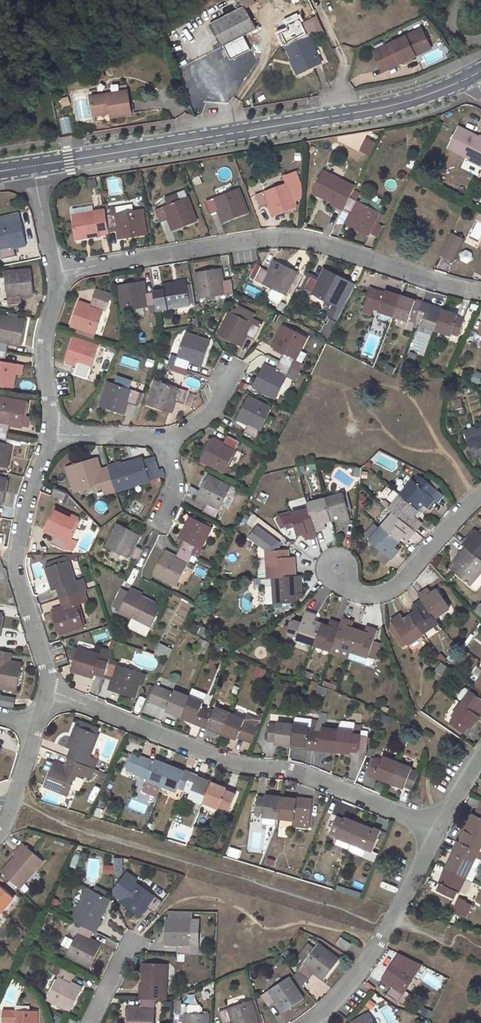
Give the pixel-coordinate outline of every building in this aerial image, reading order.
[(244,7),(210,24),(222,46),(256,28),(245,6),(244,7)] [(303,23),(280,34),(292,59),(295,57),(302,72),(321,62),(303,23)] [(424,30),(393,44),(375,52),(383,69),(401,61),(402,64),(417,58),(416,55),(432,48),(424,30)] [(432,48),(416,55),(417,58),(433,51),(432,48)] [(383,69),(384,72),(402,64),(401,61),(383,69)] [(126,91),(89,97),(92,115),(109,112),(110,117),(130,114),(126,91)] [(449,147),(468,157),(467,158),(480,165),(480,138),(459,127),(449,147)] [(361,151),(371,155),(377,141),(367,137),(361,151)] [(326,196),(325,197),(333,201),(331,204),(343,210),(344,208),(353,213),(347,225),(369,235),(381,212),(374,209),(377,203),(363,196),(360,202),(350,197),(355,187),(323,171),(314,189),(326,196)] [(288,182),(256,195),(260,207),(269,204),(274,216),(297,206),(288,182)] [(237,189),(206,202),(211,214),(220,210),(224,222),(247,213),(237,189)] [(187,197),(156,209),(161,222),(170,218),(174,230),(197,221),(187,197)] [(74,215),(73,215),(76,237),(88,235),(88,237),(99,235),(99,230),(118,227),(120,239),(147,234),(143,209),(136,210),(135,204),(105,209),(105,210),(93,212),(93,206),(72,209),(74,215)] [(0,210),(0,217),(19,213),(18,206),(0,210)] [(0,217),(0,248),(2,258),(16,255),(14,246),(26,243),(19,213),(0,217)] [(379,235),(384,226),(378,223),(373,232),(379,235)] [(451,232),(440,254),(452,259),(463,238),(451,232)] [(470,262),(474,254),(465,249),(461,258),(470,262)] [(261,268),(255,279),(286,295),(298,272),(276,261),(269,272),(261,268)] [(220,268),(196,272),(200,298),(234,293),(232,279),(222,281),(220,268)] [(22,305),(21,294),(33,293),(31,269),(5,272),(8,306),(22,305)] [(356,285),(325,270),(319,281),(311,276),(304,288),(344,309),(356,285)] [(174,283),(163,285),(164,290),(144,293),(142,281),(119,285),(123,311),(166,304),(167,309),(191,305),(187,283),(174,285),(174,283)] [(464,319),(457,317),(458,314),(428,305),(429,303),(416,298),(416,301),(386,290),(385,292),(370,288),(365,303),(379,308),(378,310),(381,311),(378,319),(391,323),(394,316),(409,321),(410,316),(424,320),(422,325),(451,334),(452,332),(459,335),(464,319)] [(96,289),(93,297),(106,302),(109,303),(112,295),(96,289)] [(78,302),(71,326),(96,334),(104,308),(107,309),(109,303),(106,302),(93,297),(90,306),(78,302)] [(230,312),(218,335),(240,346),(246,335),(254,339),(260,327),(230,312)] [(5,362),(9,342),(21,345),(26,321),(0,316),(0,386),(13,388),(17,364),(5,362)] [(337,322),(331,319),(328,326),(327,325),(322,335),(326,337),(331,327),(334,329),(337,322)] [(284,326),(273,347),(284,353),(275,371),(264,365),(253,387),(276,398),(307,337),(284,326)] [(334,329),(331,327),(326,337),(329,338),(334,329)] [(186,333),(175,366),(188,370),(191,360),(203,364),(210,342),(186,333)] [(78,365),(75,374),(88,378),(99,345),(74,337),(66,360),(78,365)] [(289,377),(296,380),(308,353),(301,350),(289,377)] [(121,364),(138,367),(139,360),(122,357),(121,364)] [(148,358),(146,366),(154,368),(156,360),(148,358)] [(458,367),(468,367),(468,359),(459,358),(458,367)] [(472,382),(480,384),(480,381),(480,372),(477,370),(472,382)] [(31,390),(32,381),(20,380),(20,389),(31,390)] [(156,380),(147,405),(170,413),(174,400),(183,404),(188,391),(156,380)] [(108,382),(100,406),(123,414),(127,402),(136,404),(140,392),(108,382)] [(7,443),(10,423),(23,425),(27,402),(1,396),(0,403),(0,466),(6,467),(8,454),(10,455),(12,444),(7,443)] [(248,396),(238,417),(249,423),(244,432),(256,438),(272,408),(248,396)] [(466,437),(474,458),(480,456),(480,433),(466,437)] [(212,439),(201,460),(225,473),(240,442),(228,436),(223,444),(212,439)] [(153,457),(144,460),(150,481),(159,478),(153,457)] [(96,458),(72,466),(80,490),(113,480),(116,491),(150,481),(144,460),(132,463),(131,461),(122,463),(121,461),(108,465),(109,467),(100,470),(96,458)] [(66,467),(74,492),(80,490),(72,466),(66,467)] [(208,503),(204,511),(215,517),(231,487),(207,475),(197,497),(208,503)] [(395,490),(383,504),(389,509),(394,513),(370,540),(375,545),(379,548),(373,555),(385,564),(390,558),(391,559),(399,549),(394,546),(403,535),(408,539),(415,530),(411,527),(418,518),(427,508),(435,498),(433,496),(438,490),(422,476),(416,482),(414,480),(401,495),(395,490)] [(54,488),(52,495),(64,500),(67,493),(54,488)] [(309,509),(281,516),(287,528),(295,526),(297,535),(304,533),(305,539),(316,536),(315,530),(326,527),(324,522),(338,518),(340,523),(351,520),(344,493),(308,503),(309,509)] [(56,535),(52,544),(63,549),(78,518),(54,507),(44,529),(56,535)] [(165,552),(153,574),(176,585),(196,546),(201,549),(212,528),(193,518),(187,529),(185,528),(180,537),(185,540),(176,558),(165,552)] [(418,518),(411,527),(415,530),(422,522),(418,518)] [(118,523),(106,546),(137,561),(143,550),(134,546),(139,534),(118,523)] [(454,562),(459,566),(454,571),(471,586),(480,575),(480,532),(480,533),(476,530),(463,544),(467,547),(454,562)] [(375,545),(370,551),(373,555),(379,548),(375,545)] [(296,602),(296,594),(302,594),(301,575),(296,575),(295,557),(289,557),(289,549),(266,551),(268,577),(273,577),(274,604),(296,602)] [(67,556),(48,562),(49,567),(68,561),(78,561),(77,557),(67,556)] [(50,580),(53,591),(58,589),(63,607),(52,611),(59,634),(84,626),(77,604),(89,600),(83,579),(76,581),(68,561),(49,567),(48,567),(52,579),(50,580)] [(204,577),(208,571),(199,565),(195,571),(204,577)] [(161,608),(149,602),(150,600),(142,596),(143,594),(131,588),(129,592),(120,609),(119,611),(132,618),(127,627),(146,637),(161,608)] [(123,589),(114,606),(120,609),(129,592),(123,589)] [(438,623),(435,618),(450,608),(438,589),(432,593),(429,589),(419,595),(422,600),(413,606),(416,611),(404,619),(401,614),(392,621),(408,644),(438,623)] [(365,632),(352,627),(354,622),(343,618),(341,623),(330,620),(329,626),(315,621),(317,615),(306,611),(297,639),(332,651),(334,645),(369,657),(378,630),(367,627),(365,632)] [(202,626),(198,633),(207,638),(211,630),(202,626)] [(92,631),(95,643),(108,640),(105,628),(92,631)] [(142,673),(109,662),(112,651),(102,647),(100,654),(78,647),(72,668),(84,672),(83,674),(94,677),(95,672),(114,678),(110,691),(134,698),(142,673)] [(160,655),(169,658),(172,652),(164,648),(160,655)] [(9,662),(11,652),(0,650),(0,685),(16,688),(17,689),(22,665),(9,662)] [(434,672),(442,676),(448,666),(440,662),(434,672)] [(254,675),(262,679),(266,670),(258,666),(254,675)] [(317,694),(325,696),(327,687),(319,685),(317,694)] [(450,723),(464,733),(468,728),(470,729),(480,714),(480,685),(475,693),(472,691),(453,716),(455,717),(450,723)] [(214,711),(202,707),(204,702),(202,702),(205,694),(192,689),(189,697),(175,691),(174,693),(167,690),(160,706),(167,708),(166,711),(196,722),(195,724),(207,729),(208,727),(237,739),(238,736),(253,742),(259,727),(258,727),(261,721),(247,715),(245,719),(216,707),(214,711)] [(15,696),(0,695),(0,698),(0,706),(15,707),(15,696)] [(83,722),(81,727),(97,734),(99,729),(83,722)] [(270,723),(268,741),(275,741),(275,744),(306,746),(306,749),(319,750),(319,748),(351,752),(351,751),(359,751),(361,734),(354,733),(354,731),(322,728),(322,732),(308,730),(309,726),(277,722),(277,724),(270,723)] [(97,760),(90,757),(99,734),(97,734),(81,727),(79,726),(74,738),(72,737),(68,747),(72,750),(65,767),(54,762),(45,786),(69,796),(78,773),(89,778),(97,760)] [(236,795),(226,790),(227,788),(197,776),(198,775),(185,770),(185,771),(155,759),(155,761),(140,756),(139,758),(130,755),(125,767),(149,777),(148,779),(177,792),(179,787),(191,792),(189,796),(218,808),(219,806),(230,810),(236,795)] [(419,772),(411,770),(412,768),(383,756),(382,760),(375,757),(368,775),(375,777),(375,775),(404,787),(405,786),(412,788),(419,772)] [(263,814),(263,816),(295,820),(294,826),(310,828),(313,799),(297,797),(297,799),(266,795),(266,797),(257,796),(256,813),(263,814)] [(479,808),(475,815),(474,814),(460,842),(459,841),(453,853),(454,854),(440,883),(442,884),(439,890),(454,898),(457,891),(459,892),(473,863),(469,861),(474,850),(479,851),(480,847),(480,809),(479,808)] [(337,816),(330,832),(338,835),(337,837),(352,843),(348,851),(363,857),(366,849),(373,852),(381,830),(375,828),(374,829),(345,817),(344,819),(337,816)] [(16,855),(10,862),(12,864),(4,874),(20,888),(43,861),(23,844),(14,854),(16,855)] [(115,857),(114,865),(105,864),(104,873),(123,875),(125,858),(115,857)] [(10,862),(2,872),(4,874),(12,864),(10,862)] [(122,900),(120,902),(139,917),(147,907),(155,913),(164,901),(136,882),(137,880),(127,872),(114,889),(114,894),(122,900)] [(14,897),(0,885),(0,914),(14,897)] [(100,946),(90,940),(95,931),(96,932),(102,920),(99,919),(103,910),(102,909),(107,897),(88,888),(72,920),(82,925),(66,955),(89,968),(100,946)] [(472,905),(466,901),(466,900),(459,897),(452,911),(459,915),(460,913),(466,916),(472,905)] [(177,944),(177,954),(191,954),(192,920),(166,919),(166,943),(177,944)] [(341,937),(337,943),(347,950),(352,944),(341,937)] [(319,943),(298,971),(309,980),(315,972),(325,979),(340,959),(319,943)] [(398,1001),(422,965),(399,953),(382,978),(392,985),(386,993),(398,1001)] [(140,998),(142,998),(141,1008),(128,1008),(128,1022),(154,1022),(155,999),(167,999),(168,964),(146,963),(145,976),(144,976),(143,986),(140,985),(140,998)] [(63,968),(47,999),(70,1011),(81,989),(70,983),(75,974),(63,968)] [(290,976),(261,996),(268,1007),(277,1002),(283,1012),(304,998),(290,976)] [(182,1013),(182,1000),(175,1000),(174,1022),(209,1022),(209,1014),(182,1013)] [(219,1011),(223,1022),(227,1022),(233,1020),(234,1022),(260,1022),(252,1000),(219,1011)] [(2,1022),(37,1022),(38,1011),(3,1010),(2,1022)] [(369,1013),(350,1022),(374,1022),(369,1013)]
